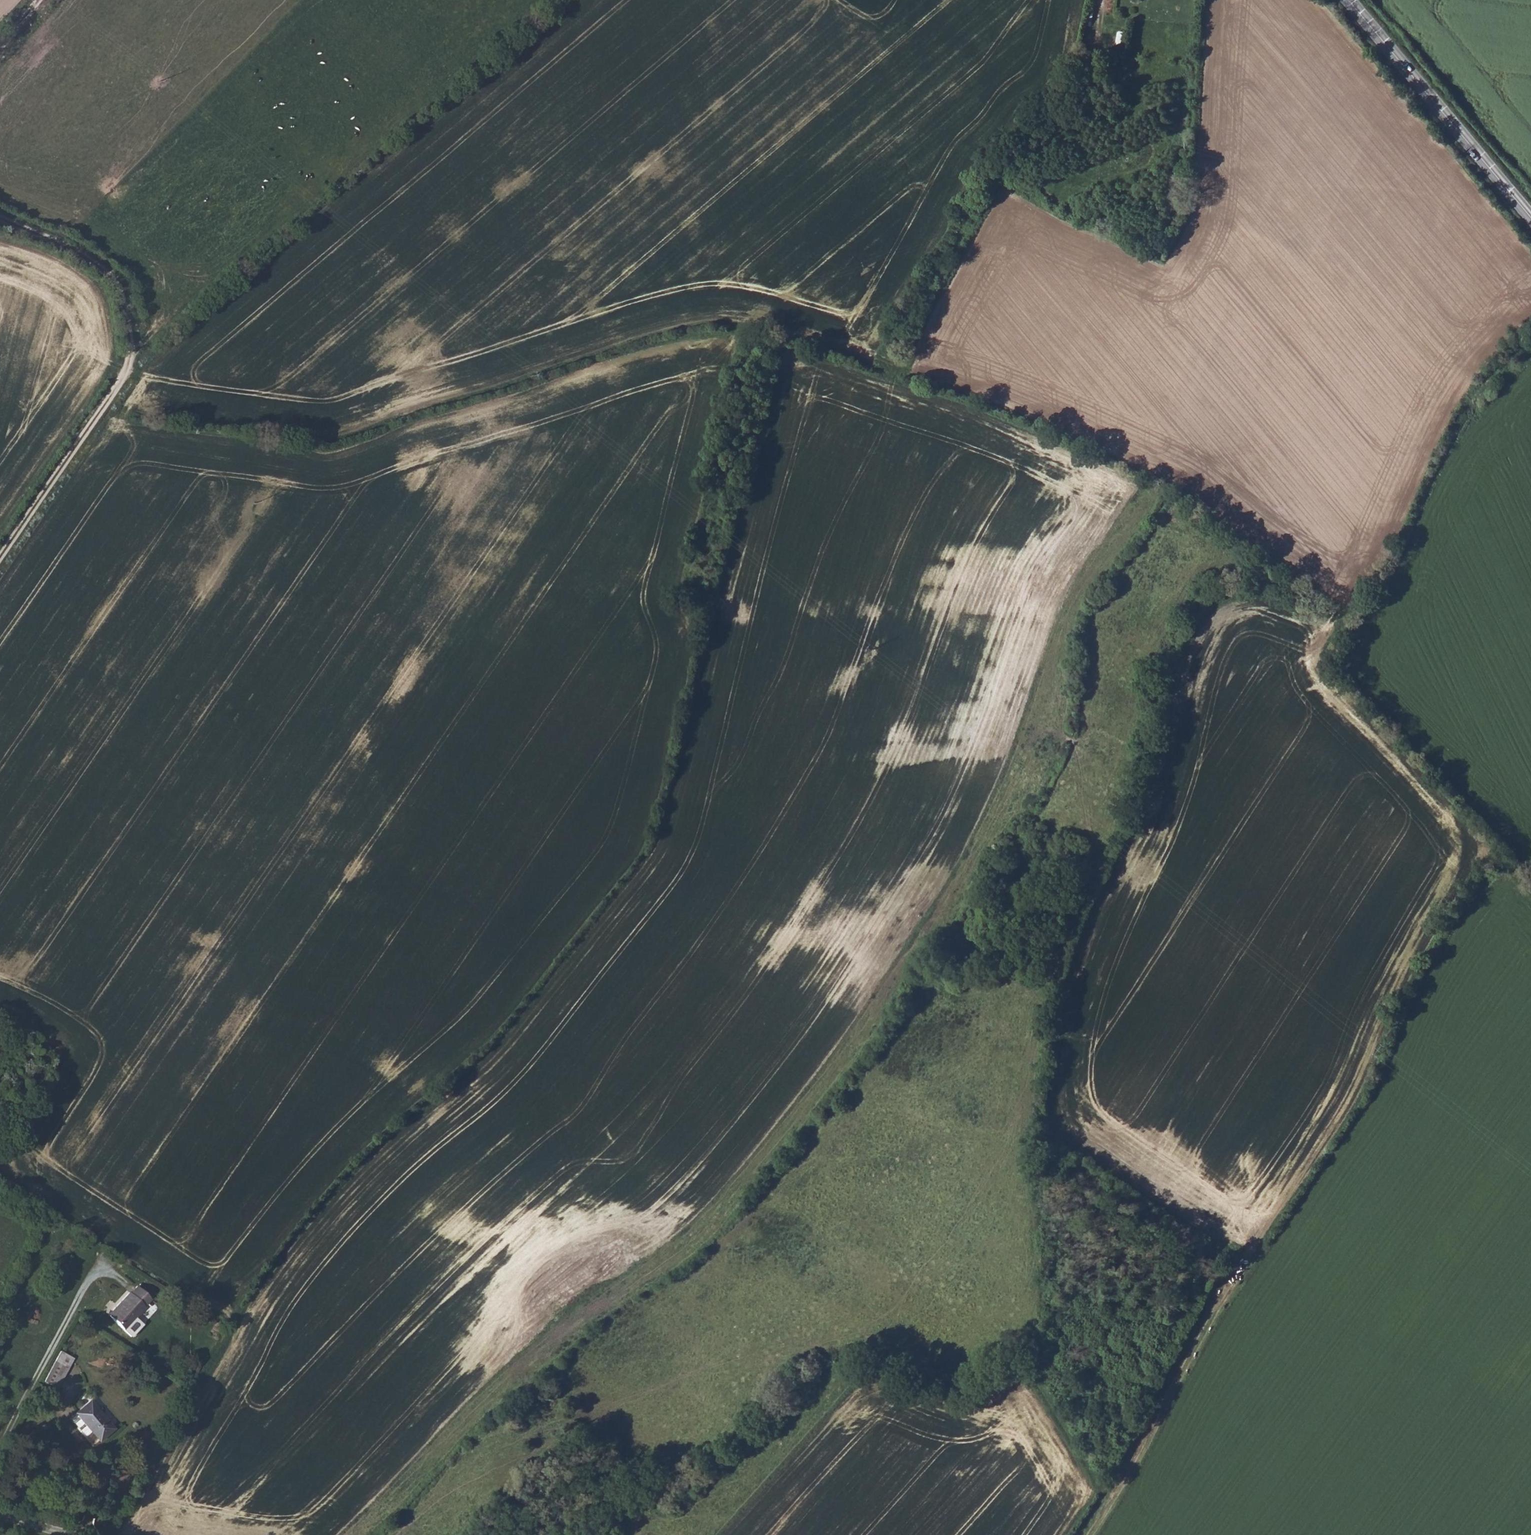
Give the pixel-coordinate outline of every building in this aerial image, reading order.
[(123,1323),(145,1301),(142,1298),(150,1291),(137,1280),(130,1287),(127,1285),(107,1307),(123,1323)] [(77,1342),(65,1336),(54,1358),(66,1363),(77,1342)] [(116,1423),(92,1395),(71,1412),(86,1431),(93,1426),(102,1436),(116,1423)]
